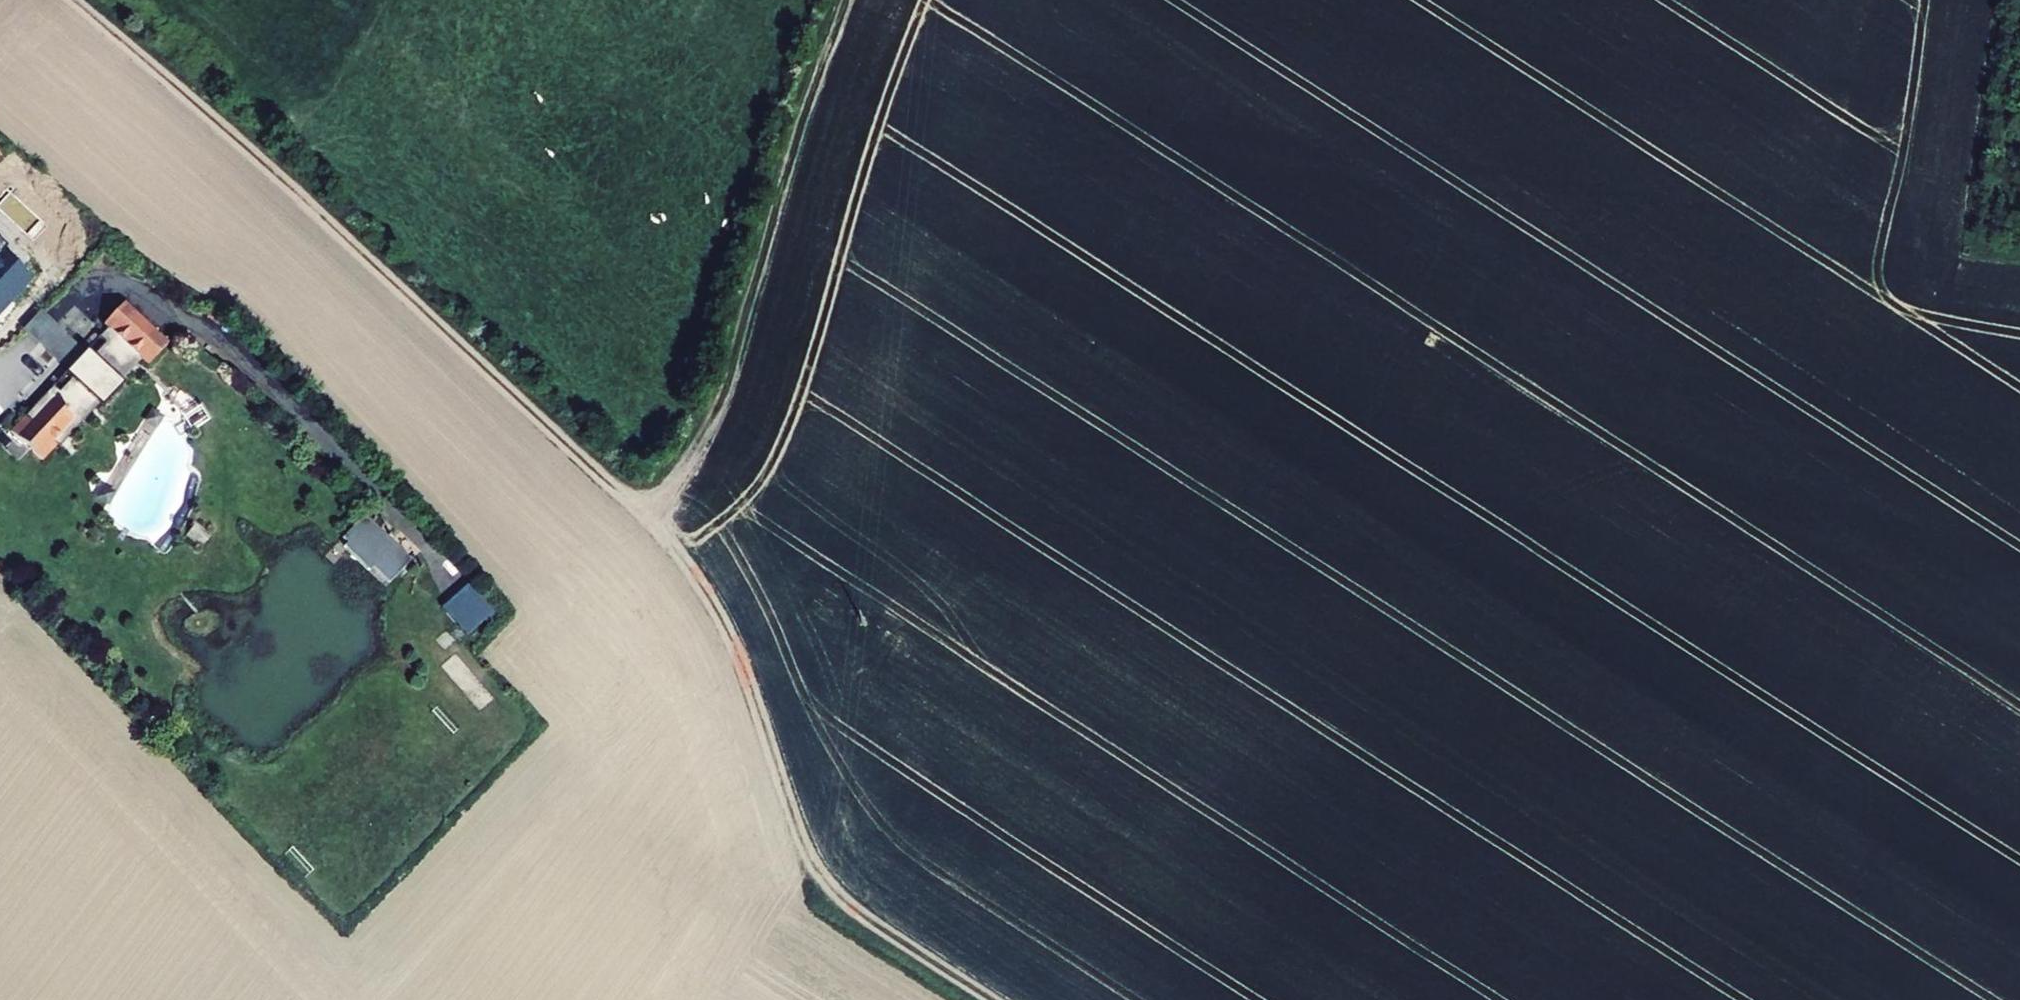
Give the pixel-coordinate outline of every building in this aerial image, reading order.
[(155,365),(175,342),(131,301),(111,323),(115,327),(106,337),(112,342),(100,354),(94,348),(72,372),(78,378),(67,390),(61,385),(19,430),(50,459),(64,444),(66,446),(106,404),(109,407),(131,383),(128,380),(149,358),(155,365)] [(386,584),(411,557),(362,514),(338,541),(386,584)]
